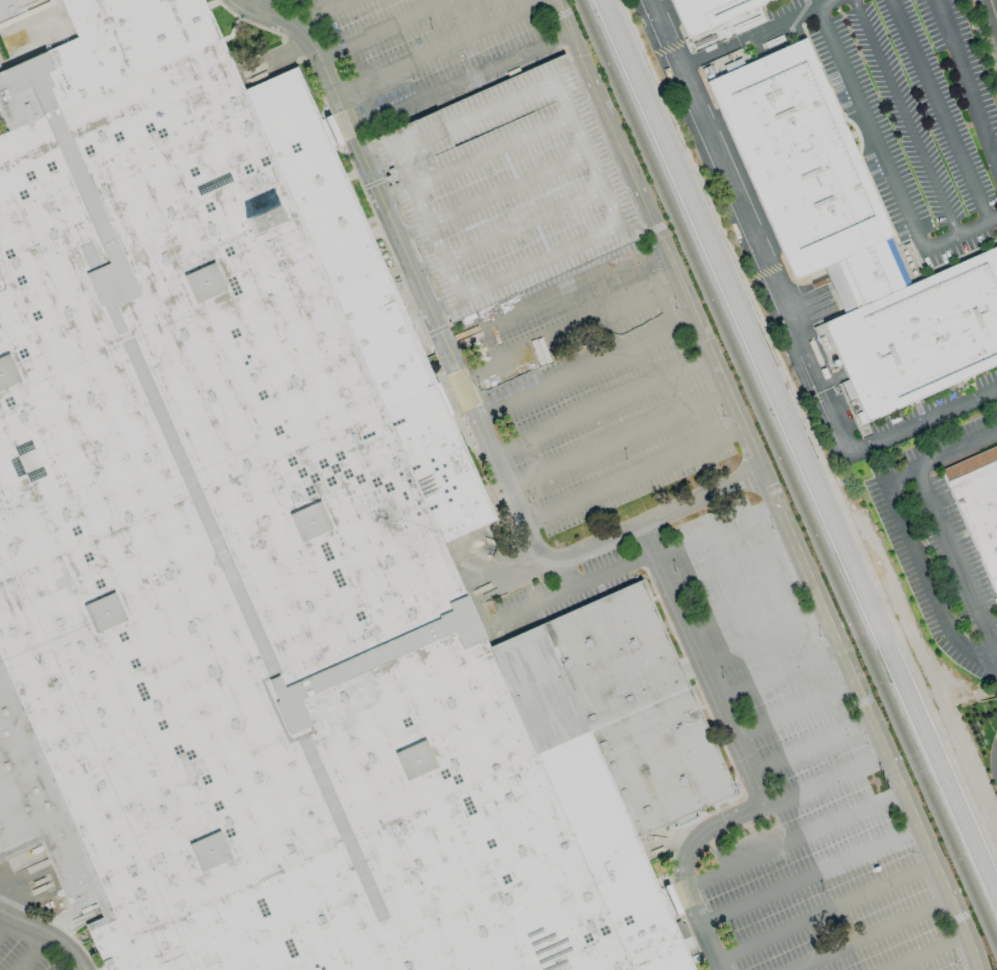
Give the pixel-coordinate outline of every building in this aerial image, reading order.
[(7,133),(0,118),(0,73),(77,39),(59,0),(203,0),(243,92),(296,69),(496,523),(443,547),(489,652),(643,583),(737,798),(637,842),(695,969),(103,969),(84,928),(101,920),(94,903),(71,914),(40,844),(0,861),(0,136),(7,133)] [(24,12),(0,23),(0,0),(37,0),(22,7),(24,12)] [(695,50),(673,0),(775,0),(759,7),(764,19),(695,50)] [(796,278),(822,267),(842,315),(825,323),(867,422),(996,363),(996,248),(910,286),(886,236),(894,232),(808,36),(710,81),(796,278)] [(370,142),(565,56),(646,239),(451,325),(370,142)] [(945,473),(996,448),(996,587),(945,473)]
